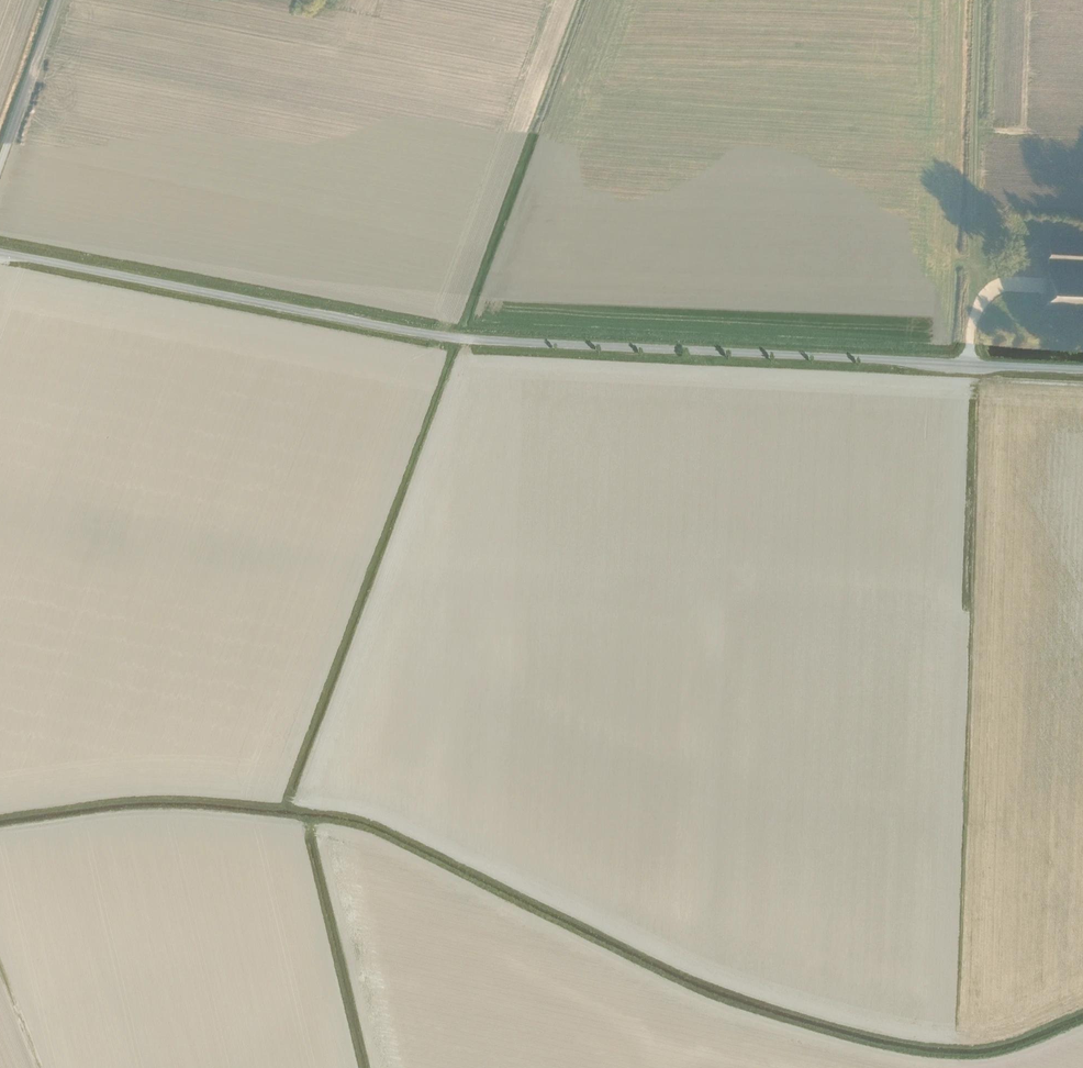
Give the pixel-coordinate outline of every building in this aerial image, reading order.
[(1051,233),(1047,305),(1082,307),(1082,235),(1051,233)]
